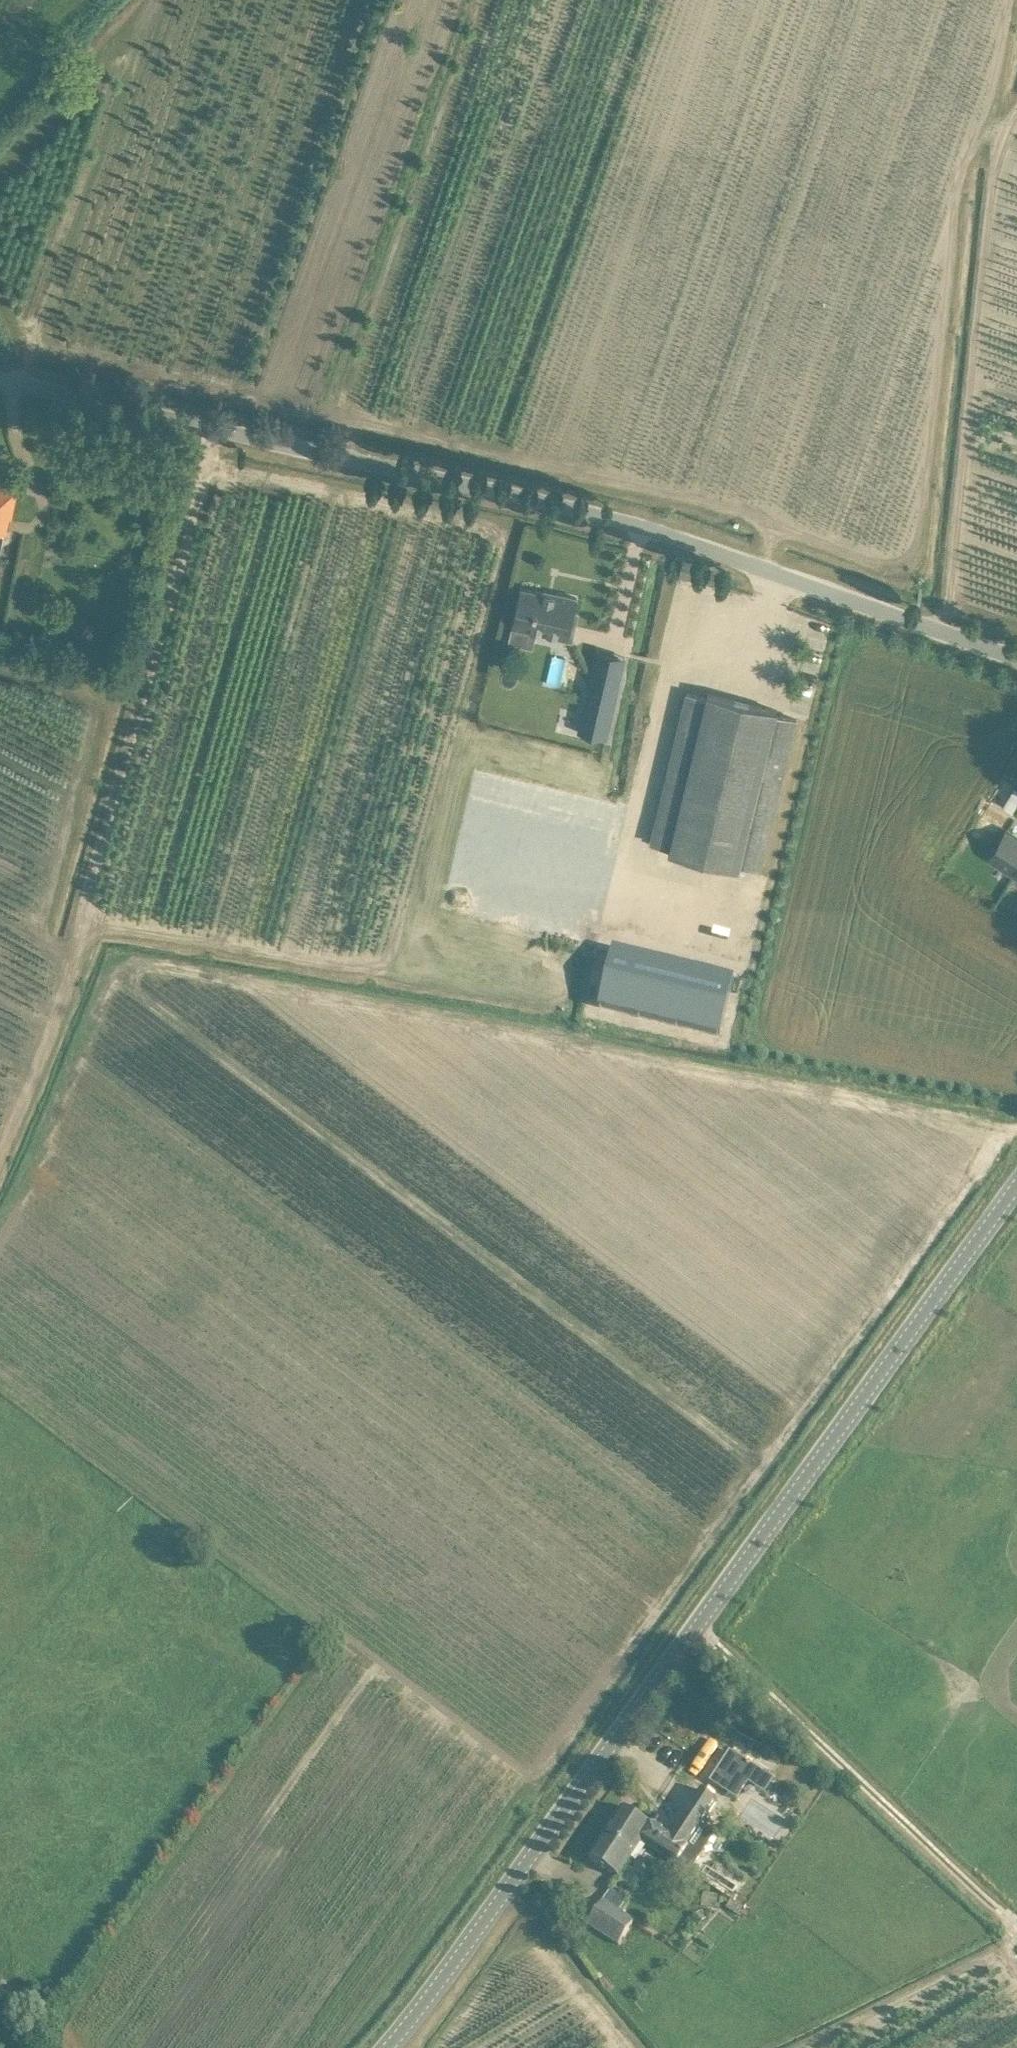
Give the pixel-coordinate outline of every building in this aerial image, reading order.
[(7,532),(10,518),(12,518),(18,489),(0,485),(0,531),(7,532)] [(536,631),(568,638),(571,625),(575,626),(578,612),(574,611),(578,597),(555,592),(554,595),(522,587),(514,626),(536,631)] [(592,673),(579,730),(607,737),(620,680),(592,673)] [(655,825),(651,842),(671,847),(670,851),(740,867),(741,864),(760,868),(792,738),(796,718),(777,714),(778,710),(708,693),(707,697),(687,692),(683,712),(679,725),(699,730),(675,829),(655,825)] [(646,782),(648,765),(636,764),(634,780),(646,782)] [(1003,804),(1014,810),(1016,804),(1016,779),(1003,804)] [(988,858),(1016,876),(1016,837),(1006,830),(988,858)] [(613,948),(599,1006),(720,1035),(734,977),(613,948)] [(730,1750),(710,1781),(738,1799),(749,1782),(765,1793),(774,1779),(730,1750)] [(651,1825),(641,1842),(676,1865),(677,1864),(689,1873),(701,1855),(715,1834),(701,1825),(718,1800),(701,1789),(671,1834),(652,1822),(651,1825)] [(651,1825),(623,1807),(589,1858),(606,1869),(618,1877),(641,1842),(651,1825)] [(636,1922),(621,1912),(604,1900),(587,1925),(619,1946),(636,1922)] [(737,1917),(743,1908),(733,1901),(727,1910),(737,1917)]
